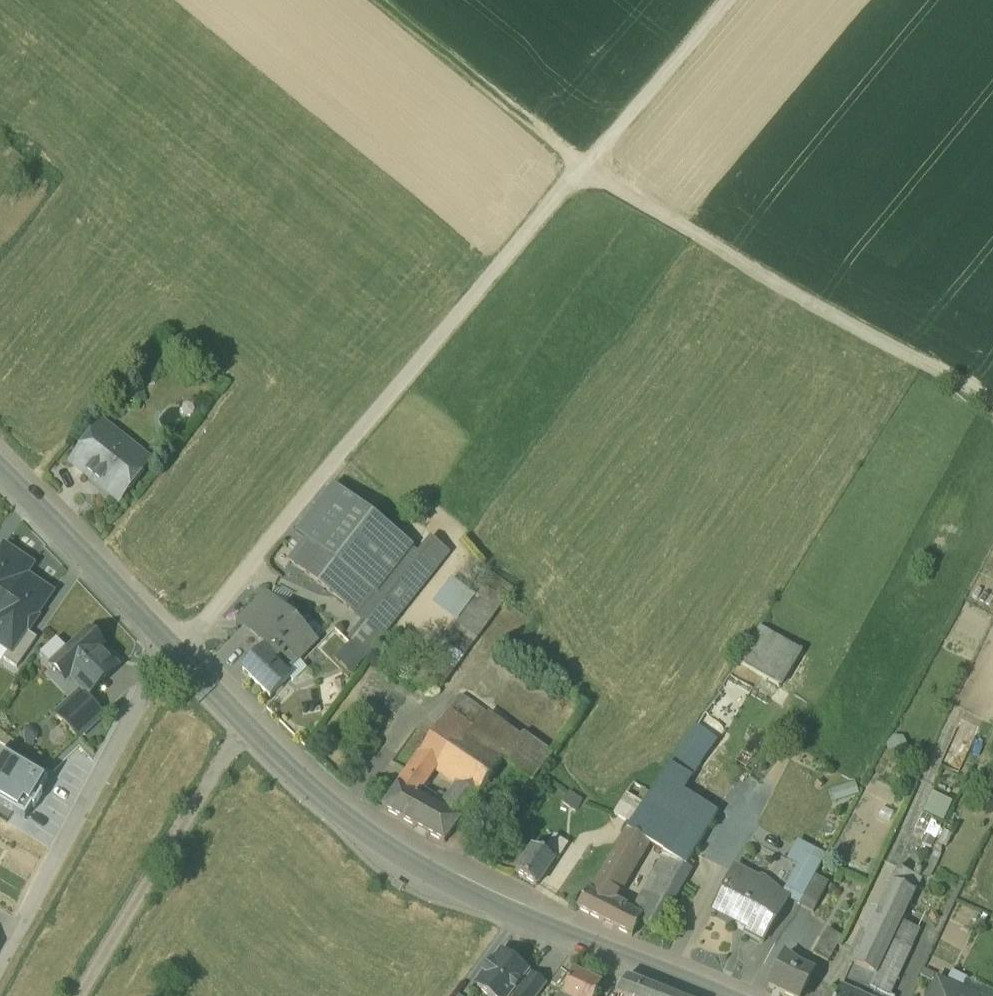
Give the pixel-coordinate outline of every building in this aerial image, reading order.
[(149,462),(103,426),(73,464),(118,500),(149,462)] [(414,548),(334,485),(296,534),(296,535),(297,534),(305,541),(297,553),(290,562),(359,616),(411,549),(412,550),(414,548)] [(296,535),(288,546),(297,553),(305,541),(297,534),(296,535)] [(4,548),(0,554),(0,612),(24,577),(31,567),(4,548)] [(359,616),(357,619),(382,638),(400,615),(403,612),(404,612),(436,570),(412,550),(411,549),(359,616)] [(11,654),(25,633),(51,595),(24,577),(0,612),(0,647),(11,654)] [(484,587),(433,659),(453,674),(504,602),(484,587)] [(278,608),(265,596),(259,602),(271,615),(253,633),(266,646),(264,649),(276,660),(287,649),(298,659),(314,643),(302,631),(304,629),(304,624),(296,617),(292,616),(289,619),(278,608)] [(259,602),(241,620),(253,633),(271,615),(259,602)] [(802,648),(761,622),(739,659),(779,684),(802,648)] [(37,641),(25,633),(11,654),(5,662),(17,670),(37,641)] [(93,634),(88,634),(87,633),(68,651),(57,661),(88,695),(115,669),(98,651),(101,648),(100,648),(101,642),(93,634)] [(57,640),(40,655),(51,667),(57,661),(68,651),(57,640)] [(276,660),(264,649),(241,671),(269,698),(289,678),(284,674),(299,660),(298,659),(287,649),(276,660)] [(453,674),(433,659),(421,676),(441,690),(453,674)] [(172,698),(178,690),(171,683),(164,691),(164,695),(167,698),(172,698)] [(80,693),(57,715),(79,738),(102,716),(80,693)] [(460,700),(405,779),(416,787),(419,784),(424,788),(434,774),(459,791),(475,803),(517,744),(499,731),(489,745),(476,735),(487,719),(460,700)] [(713,736),(697,726),(685,745),(701,755),(713,736)] [(685,745),(683,744),(669,766),(691,779),(705,758),(701,755),(685,745)] [(548,756),(535,747),(522,766),(530,772),(525,779),(532,784),(538,775),(535,774),(548,756)] [(0,754),(0,804),(25,819),(32,808),(33,809),(42,795),(40,794),(47,782),(0,754)] [(669,766),(652,792),(653,793),(675,805),(683,792),(691,779),(669,766)] [(416,787),(405,779),(384,811),(445,846),(467,815),(449,804),(440,816),(431,809),(436,802),(422,792),(424,788),(419,784),(416,787)] [(649,793),(634,784),(627,796),(642,806),(649,793)] [(941,817),(950,797),(929,788),(920,808),(941,817)] [(475,803),(459,791),(449,804),(467,815),(475,803)] [(719,814),(683,792),(675,805),(671,811),(695,826),(689,836),(701,844),(707,833),(719,814)] [(675,805),(653,793),(644,807),(665,821),(671,811),(675,805)] [(568,795),(562,804),(574,813),(581,804),(568,795)] [(642,806),(627,796),(614,816),(631,826),(644,807),(642,806)] [(644,807),(631,826),(626,834),(628,835),(646,847),(664,858),(685,871),(688,866),(688,865),(701,844),(689,836),(695,826),(671,811),(665,821),(644,807)] [(567,838),(559,833),(554,840),(562,845),(567,838)] [(628,835),(613,859),(632,871),(646,847),(628,835)] [(533,849),(515,875),(536,890),(553,863),(555,865),(567,848),(562,845),(554,840),(543,856),(533,849)] [(799,842),(792,856),(802,861),(799,865),(814,873),(824,855),(799,842)] [(664,858),(640,900),(647,905),(648,905),(667,915),(690,874),(685,871),(664,858)] [(613,859),(590,898),(587,896),(577,914),(632,941),(639,927),(640,925),(639,925),(624,917),(626,912),(614,905),(632,871),(613,859)] [(693,869),(688,865),(688,866),(685,871),(690,874),(693,869)] [(789,891),(801,897),(814,873),(799,865),(786,889),(789,891)] [(898,865),(878,908),(902,920),(922,877),(898,865)] [(788,896),(736,869),(712,913),(746,931),(744,936),(763,945),(788,896)] [(828,881),(814,873),(801,897),(816,904),(828,881)] [(647,905),(639,925),(640,925),(639,927),(655,935),(667,915),(648,905),(647,905)] [(878,908),(852,962),(853,963),(876,974),(877,971),(902,920),(878,908)] [(920,928),(902,920),(877,971),(896,980),(920,928)] [(829,926),(813,951),(828,958),(842,933),(829,926)] [(500,957),(492,969),(491,968),(484,978),(485,978),(477,990),(486,995),(512,995),(524,979),(526,976),(500,957)] [(784,957),(769,991),(781,995),(803,995),(814,970),(784,957)] [(876,974),(853,963),(847,975),(871,985),(876,974)] [(896,980),(877,971),(876,974),(871,985),(889,994),(896,980)] [(847,975),(836,995),(866,995),(871,985),(847,975)] [(937,976),(927,995),(978,995),(937,976)] [(572,977),(563,995),(597,995),(600,990),(572,977)] [(512,995),(541,995),(545,990),(529,979),(527,981),(524,979),(512,995)] [(627,982),(618,995),(662,995),(627,982)] [(866,995),(893,995),(889,994),(871,985),(866,995)]
